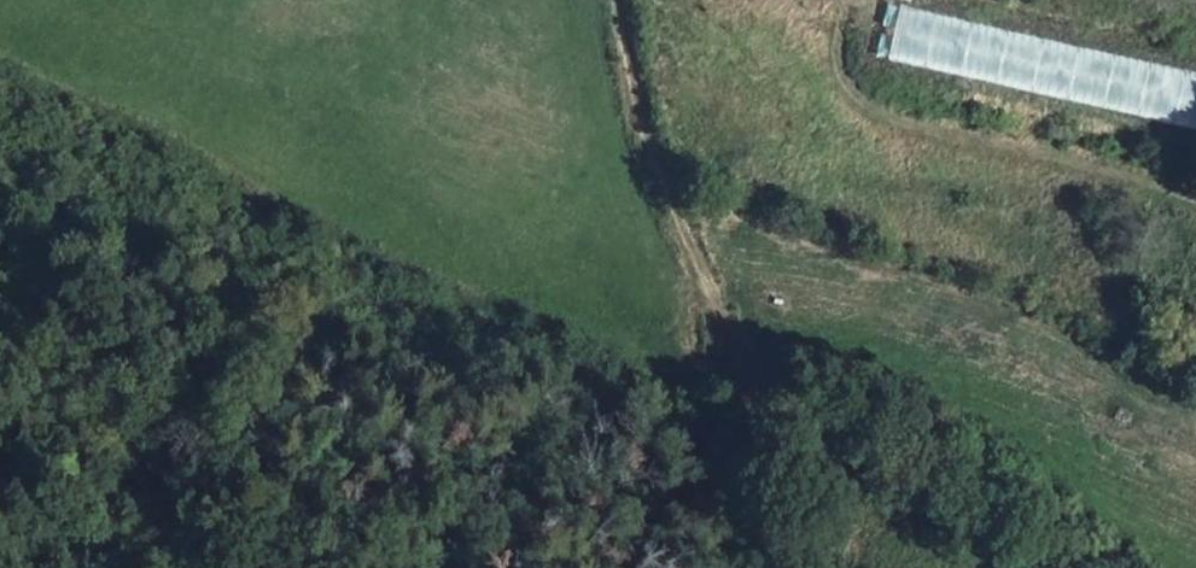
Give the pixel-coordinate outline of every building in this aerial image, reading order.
[(898,7),(887,62),(1195,127),(1195,70),(898,7)]
